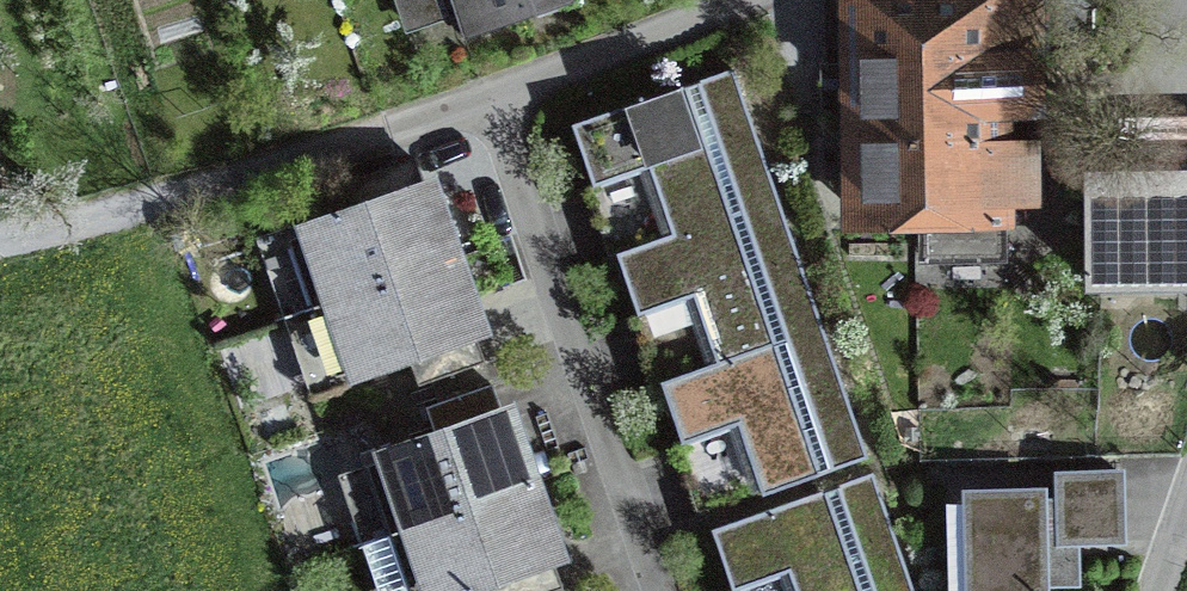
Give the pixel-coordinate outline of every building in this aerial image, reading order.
[(431,64),(580,14),(575,0),(409,0),(431,64)] [(852,249),(1057,245),(1052,0),(848,0),(852,249)] [(675,232),(774,197),(729,69),(576,123),(598,183),(651,164),(675,232)] [(1186,169),(1186,119),(1123,120),(1123,171),(1186,169)] [(303,309),(449,259),(414,157),(348,180),(360,215),(280,242),(303,309)] [(1123,171),(1086,171),(1089,302),(1186,300),(1186,169),(1123,171)] [(774,197),(675,232),(619,251),(641,312),(693,294),(716,360),(819,324),(774,197)] [(449,259),(303,309),(326,378),(408,350),(420,384),(484,362),(449,259)] [(819,324),(716,360),(661,380),(683,441),(739,421),(763,488),(810,472),(816,489),(871,470),(819,324)] [(380,535),(525,485),(491,384),(429,405),(441,441),(357,469),(380,535)] [(871,470),(816,489),(709,527),(732,590),(738,590),(789,573),(796,590),(913,590),(871,470)] [(1122,473),(1059,475),(1060,495),(1061,540),(1078,540),(1124,539),(1122,473)] [(380,535),(362,541),(379,590),(439,590),(487,575),(492,590),(542,590),(559,585),(525,485),(380,535)] [(968,497),(971,590),(1045,590),(1044,585),(1079,584),(1078,540),(1061,540),(1060,495),(968,497)]
